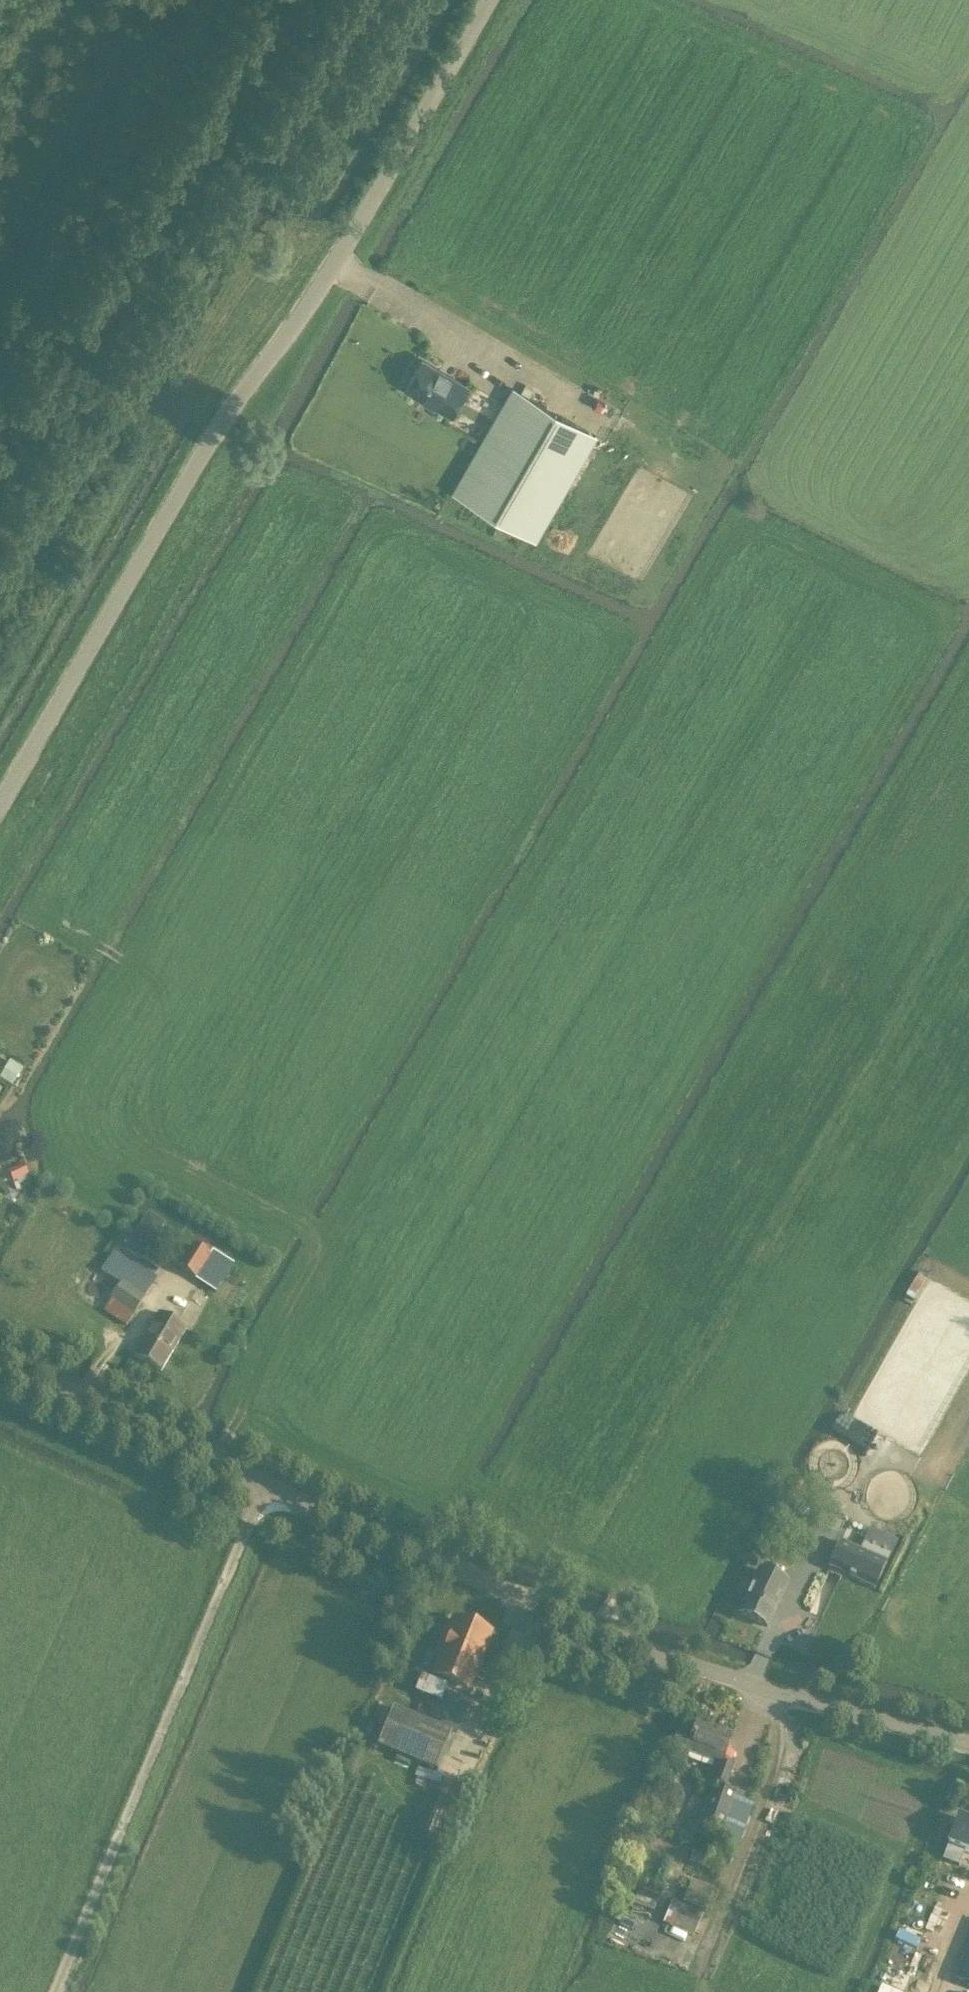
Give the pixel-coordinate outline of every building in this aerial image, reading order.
[(451,413),(467,386),(422,359),(406,387),(451,413)] [(520,391),(460,495),(528,534),(589,431),(520,391)] [(0,1078),(0,1080),(12,1087),(22,1070),(9,1063),(0,1078)] [(23,1164),(9,1171),(14,1182),(29,1175),(23,1164)] [(151,1245),(164,1225),(149,1215),(125,1251),(141,1261),(141,1260),(159,1272),(169,1256),(151,1245)] [(216,1293),(233,1265),(213,1252),(210,1256),(193,1246),(178,1269),(216,1293)] [(121,1287),(104,1313),(126,1327),(156,1281),(114,1254),(101,1274),(121,1287)] [(160,1373),(186,1329),(159,1313),(133,1357),(160,1373)] [(897,1542),(870,1529),(859,1551),(841,1542),(828,1568),(874,1589),(897,1542)] [(756,1569),(736,1613),(768,1627),(787,1583),(763,1572),(756,1569)] [(467,1688),(489,1634),(458,1621),(453,1634),(447,1632),(439,1651),(444,1654),(436,1675),(467,1688)] [(415,1692),(439,1702),(445,1686),(421,1676),(415,1692)] [(469,1703),(450,1695),(438,1725),(456,1732),(469,1703)] [(451,1733),(392,1709),(376,1746),(436,1771),(451,1733)] [(711,1788),(695,1833),(737,1848),(753,1803),(723,1792),(732,1766),(722,1763),(730,1739),(696,1727),(693,1738),(679,1733),(670,1756),(686,1762),(688,1754),(716,1764),(708,1787),(711,1788)] [(958,1819),(948,1845),(949,1845),(943,1860),(958,1866),(963,1851),(968,1853),(968,1823),(958,1819)] [(685,1901),(703,1910),(713,1891),(694,1882),(685,1901)] [(638,1893),(634,1905),(653,1912),(657,1899),(638,1893)] [(702,1917),(673,1903),(663,1923),(692,1937),(702,1917)] [(897,1942),(888,1965),(906,1972),(915,1949),(897,1942)] [(955,1980),(968,1986),(968,1946),(955,1980)]
